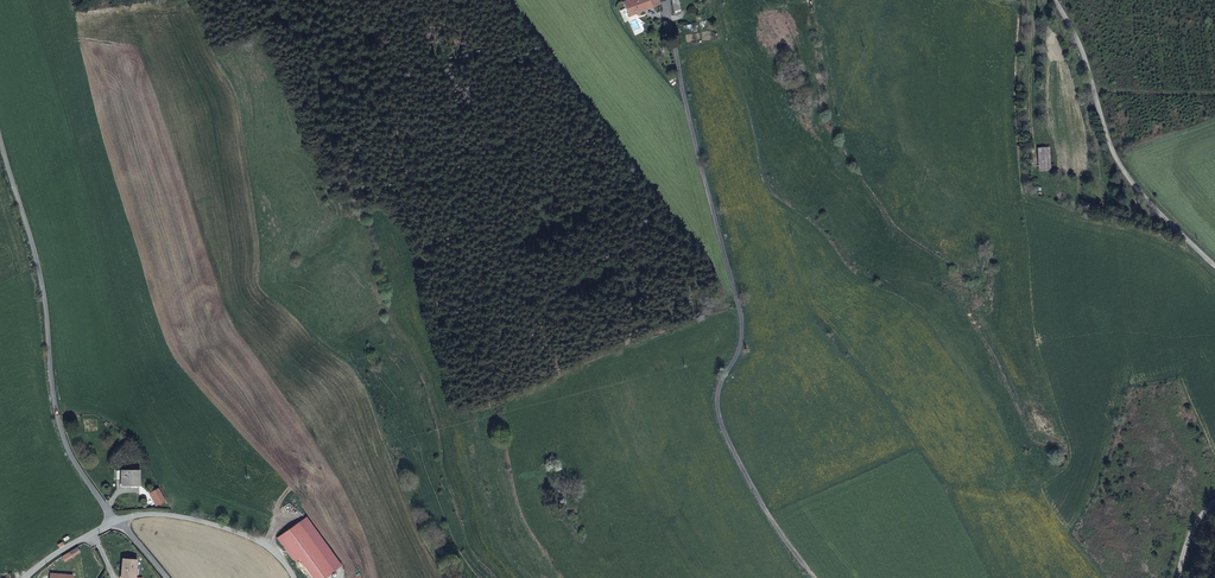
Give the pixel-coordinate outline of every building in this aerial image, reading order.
[(627,15),(660,4),(659,0),(627,0),(623,1),(627,15)] [(1047,146),(1037,146),(1038,168),(1048,168),(1047,146)] [(138,485),(138,472),(119,472),(120,485),(138,485)] [(157,489),(148,494),(155,506),(164,501),(157,489)] [(307,517),(299,523),(333,571),(341,566),(307,517)] [(299,523),(278,537),(295,562),(299,559),(313,577),(323,577),(333,571),(299,523)] [(78,548),(69,552),(72,557),(80,553),(78,548)] [(129,577),(136,577),(137,560),(123,559),(122,577),(129,577)]
